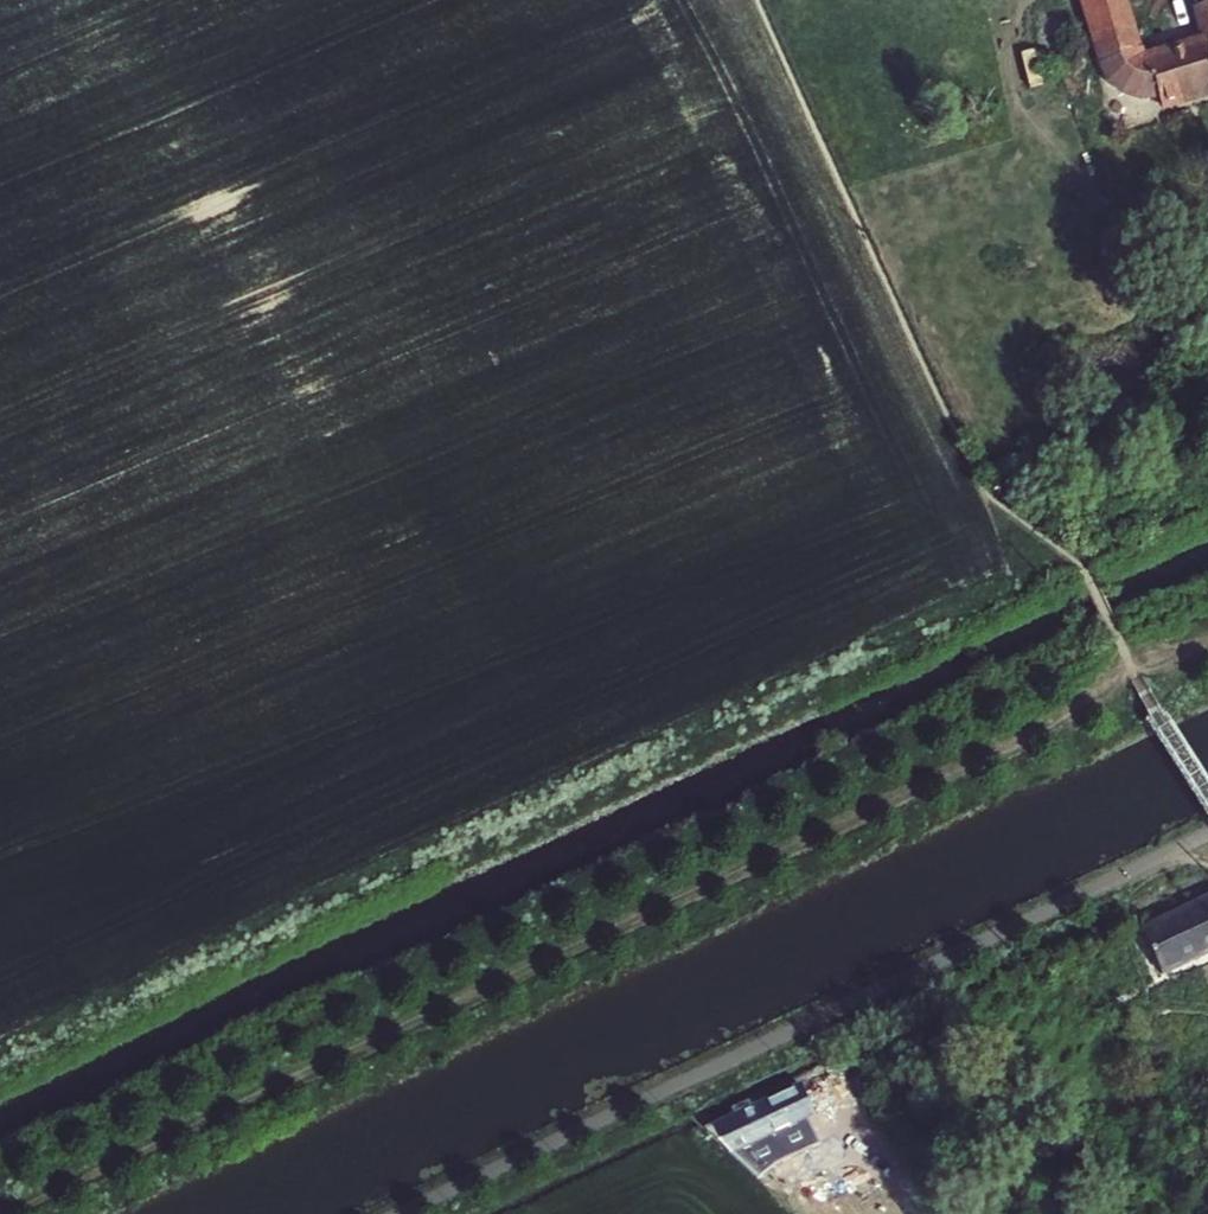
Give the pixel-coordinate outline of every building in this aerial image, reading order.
[(1112,103),(1155,91),(1161,111),(1207,97),(1207,37),(1207,32),(1145,49),(1132,0),(1083,0),(1112,103)] [(1132,932),(1157,980),(1207,955),(1207,893),(1132,932)] [(846,1062),(704,1131),(757,1182),(788,1166),(826,1151),(857,1195),(899,1171),(846,1062)]
